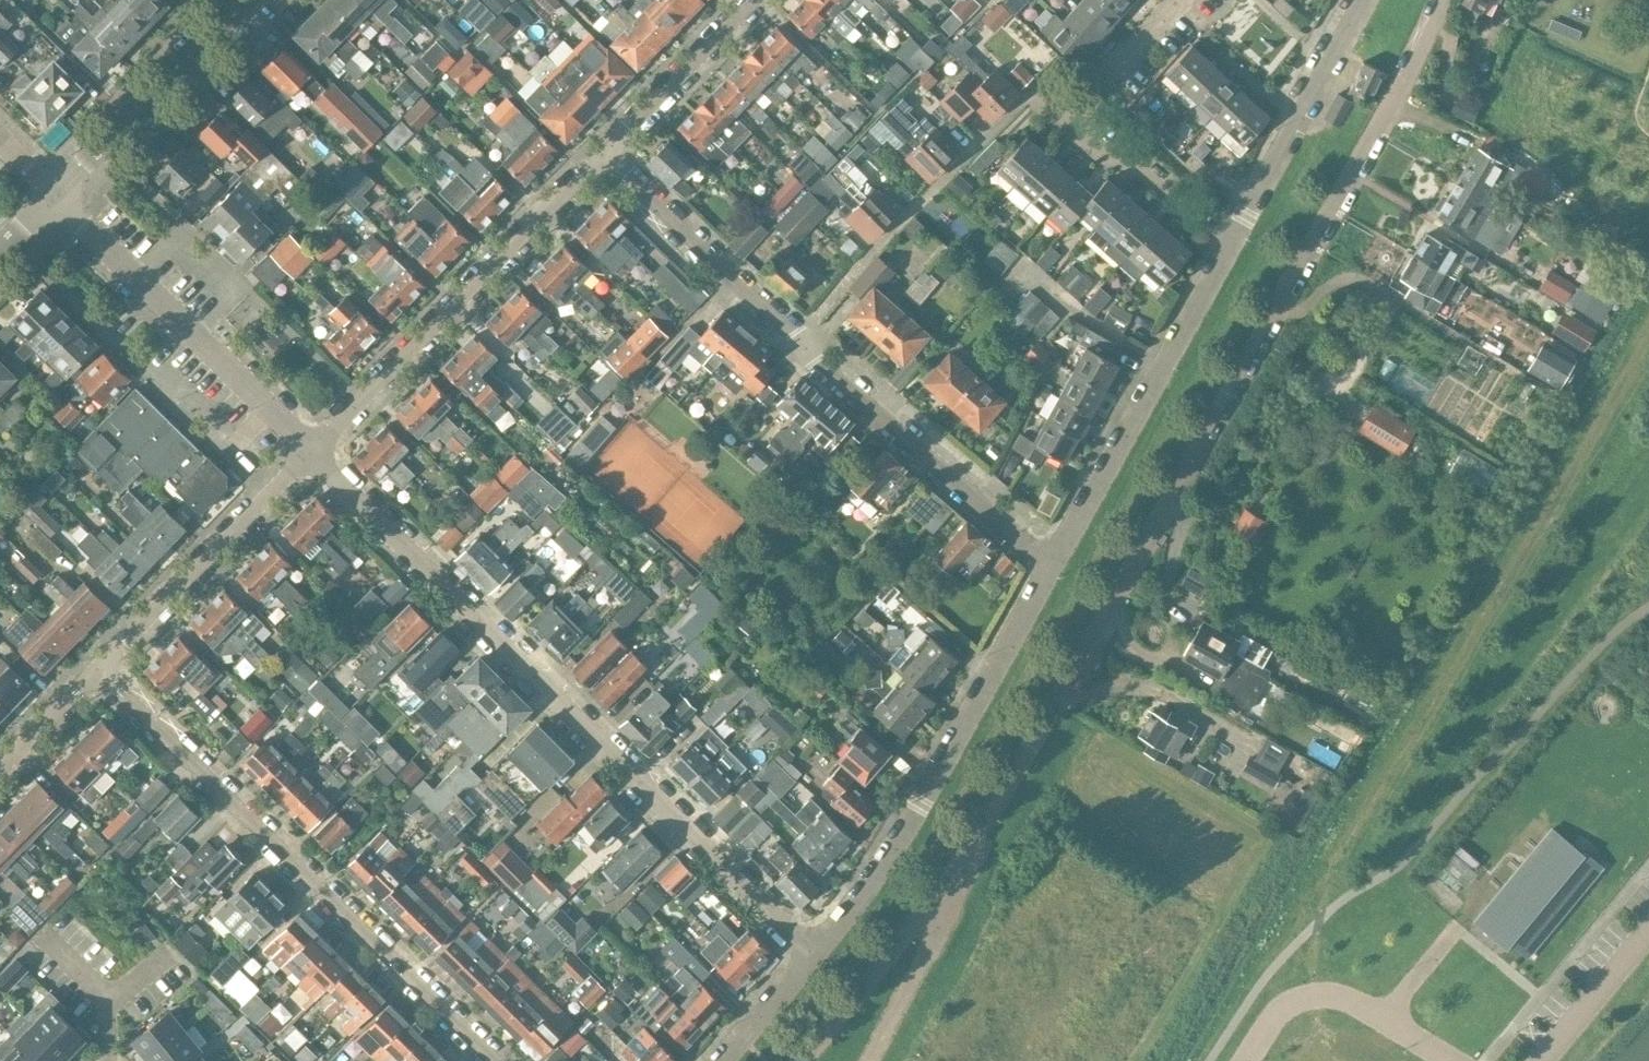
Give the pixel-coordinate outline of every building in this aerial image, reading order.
[(40,28),(12,0),(0,0),(0,65),(9,55),(12,58),(32,38),(31,37),(40,28)] [(126,0),(106,0),(100,6),(133,38),(148,22),(126,0)] [(161,0),(126,0),(148,22),(157,13),(160,15),(168,7),(161,0)] [(361,0),(331,0),(330,1),(353,24),(361,32),(371,22),(379,30),(385,24),(361,0)] [(385,24),(392,16),(388,12),(397,3),(394,0),(361,0),(385,24)] [(507,0),(485,0),(485,1),(498,14),(510,3),(507,0)] [(533,12),(521,0),(517,0),(504,13),(518,26),(533,12)] [(557,0),(537,0),(550,13),(560,3),(557,0)] [(667,0),(639,0),(636,3),(669,35),(685,18),(667,0)] [(701,0),(667,0),(685,18),(693,10),(696,10),(700,6),(700,3),(702,1),(701,0)] [(828,20),(809,0),(804,0),(789,16),(811,38),(822,27),(838,43),(845,36),(828,20)] [(828,20),(845,36),(861,20),(855,13),(841,0),(809,0),(828,20)] [(875,0),(841,0),(855,13),(864,4),(882,22),(890,15),(875,0)] [(974,0),(958,0),(959,1),(951,9),(963,21),(979,5),(974,0)] [(1103,0),(1082,0),(1077,5),(1106,31),(1120,16),(1103,0)] [(1133,0),(1103,0),(1120,16),(1134,1),(1133,0)] [(1288,2),(1285,0),(1276,0),(1271,5),(1279,12),(1288,2)] [(1455,10),(1474,19),(1478,10),(1480,11),(1491,16),(1499,1),(1499,0),(1460,0),(1455,10)] [(344,33),(353,24),(330,1),(313,18),(353,57),(360,49),(344,33)] [(496,18),(479,1),(465,16),(482,32),(496,18)] [(1286,18),(1295,9),(1288,2),(1279,12),(1286,18)] [(669,35),(636,3),(628,11),(621,4),(613,12),(653,51),(669,35)] [(133,38),(100,6),(91,16),(79,4),(72,11),(77,15),(117,54),(133,38)] [(1106,31),(1077,5),(1063,20),(1091,47),(1106,31)] [(653,51),(613,12),(606,19),(609,21),(600,31),(637,67),(640,65),(642,65),(647,61),(646,58),(653,51)] [(962,21),(953,12),(940,25),(950,34),(962,21)] [(1091,47),(1063,20),(1055,13),(1040,29),(1077,63),(1091,47)] [(117,54),(77,15),(70,22),(78,29),(68,39),(102,73),(111,64),(109,62),(117,54)] [(516,29),(502,15),(489,28),(503,42),(516,29)] [(353,57),(313,18),(305,26),(303,24),(295,32),(329,66),(340,56),(346,63),(344,66),(356,78),(365,69),(353,57)] [(816,66),(777,27),(761,44),(792,74),(801,65),(810,73),(816,66)] [(77,82),(86,73),(40,28),(31,37),(32,38),(12,58),(26,72),(11,86),(19,94),(18,95),(43,120),(51,120),(63,108),(67,109),(73,103),(72,100),(83,89),(77,82)] [(407,28),(398,37),(404,43),(413,34),(407,28)] [(452,30),(445,38),(458,50),(468,39),(458,30),(452,30)] [(490,35),(477,49),(490,61),(503,48),(490,35)] [(1019,92),(996,68),(987,77),(967,55),(975,47),(965,38),(951,53),(968,70),(1004,106),(1019,92)] [(453,61),(435,43),(420,58),(439,76),(453,61)] [(631,74),(607,51),(598,60),(582,44),(574,52),(615,91),(623,82),(625,83),(629,79),(629,76),(631,74)] [(792,74),(761,44),(744,60),(784,99),(801,83),(792,74)] [(1181,88),(1208,59),(1192,45),(1166,73),(1181,88)] [(381,131),(349,99),(332,82),(326,88),(285,48),(276,57),(271,58),(265,63),(265,69),(264,70),(290,96),(298,87),(362,150),(381,131)] [(920,48),(909,60),(924,74),(935,63),(920,48)] [(464,86),(484,66),(469,52),(449,71),(464,86)] [(615,91),(574,52),(559,68),(576,84),(599,106),(615,91)] [(435,74),(419,59),(406,72),(422,88),(435,74)] [(1197,102),(1223,74),(1208,59),(1181,88),(1197,102)] [(784,99),(744,60),(728,77),(750,99),(760,89),(777,106),(784,99)] [(1371,99),(1384,72),(1363,61),(1346,97),(1357,102),(1361,94),(1371,99)] [(911,76),(898,63),(886,75),(899,88),(911,76)] [(1033,77),(1021,65),(1010,75),(1022,88),(1033,77)] [(599,106),(576,84),(559,68),(543,84),(583,123),(599,106)] [(1004,106),(968,70),(938,99),(958,120),(973,105),(989,121),(1004,106)] [(930,93),(941,83),(930,73),(920,83),(930,93)] [(1213,116),(1239,88),(1223,74),(1197,102),(1213,116)] [(1477,76),(1470,94),(1482,99),(1489,82),(1477,76)] [(767,116),(750,99),(728,77),(712,94),(735,115),(744,106),(761,122),(767,116)] [(405,79),(393,91),(403,101),(415,89),(405,79)] [(302,121),(275,94),(269,100),(249,80),(230,98),(254,122),(251,125),(265,140),(284,121),(293,130),(302,121)] [(889,82),(880,91),(887,98),(896,89),(889,82)] [(583,123),(543,84),(527,101),(567,140),(569,138),(571,138),(575,134),(575,131),(583,123)] [(1228,131),(1254,102),(1239,88),(1213,116),(1228,131)] [(387,125),(355,93),(349,99),(381,131),(387,125)] [(712,94),(696,110),(718,132),(734,148),(743,138),(745,139),(752,132),(735,115),(712,94)] [(1339,126),(1352,101),(1338,94),(1324,118),(1339,126)] [(902,96),(888,111),(896,119),(944,167),(958,152),(935,129),(936,127),(925,116),(919,122),(908,110),(912,106),(902,96)] [(419,133),(438,112),(423,99),(404,119),(419,133)] [(1245,144),(1270,117),(1254,102),(1228,131),(1220,139),(1240,156),(1248,147),(1245,144)] [(734,148),(718,132),(696,110),(679,128),(701,150),(700,151),(717,167),(735,149),(734,148)] [(558,150),(536,128),(518,111),(502,128),(542,167),(558,150)] [(888,111),(881,118),(889,126),(904,141),(896,149),(906,158),(929,181),(944,167),(896,119),(888,111)] [(1146,127),(1155,117),(1147,111),(1139,120),(1146,127)] [(268,148),(248,129),(242,135),(220,113),(211,122),(207,122),(202,127),(201,133),(208,141),(206,143),(220,157),(231,147),(250,167),(259,158),(268,148)] [(1163,125),(1154,134),(1161,141),(1170,132),(1181,119),(1174,113),(1163,125)] [(542,167),(502,128),(488,115),(481,121),(512,152),(502,163),(524,185),(542,167)] [(838,151),(853,135),(841,124),(826,139),(838,151)] [(869,131),(860,140),(871,150),(879,141),(869,131)] [(1169,148),(1178,138),(1170,132),(1161,141),(1169,148)] [(1015,184),(1044,152),(1027,136),(998,169),(1015,184)] [(986,167),(1005,148),(995,139),(968,167),(976,174),(984,166),(986,167)] [(680,176),(692,164),(669,141),(666,144),(663,143),(657,149),(657,153),(647,164),(682,199),(692,189),(680,176)] [(855,161),(866,150),(860,144),(849,155),(855,161)] [(192,178),(202,169),(181,148),(157,172),(157,178),(165,187),(169,183),(182,196),(196,182),(192,178)] [(250,214),(277,187),(294,203),(308,189),(268,150),(269,149),(268,148),(259,158),(250,167),(238,178),(242,181),(201,222),(223,244),(226,241),(251,215),(250,214)] [(1546,181),(1516,163),(1513,169),(1477,148),(1457,181),(1493,203),(1509,177),(1518,182),(1517,185),(1537,197),(1546,181)] [(826,174),(839,160),(828,150),(815,163),(826,174)] [(1031,199),(1060,166),(1044,152),(1015,184),(1031,199)] [(1192,169),(1201,160),(1193,153),(1185,163),(1192,169)] [(898,212),(874,189),(874,190),(865,181),(858,188),(845,175),(855,164),(847,156),(830,173),(847,190),(883,227),(898,212)] [(513,196),(491,174),(481,184),(454,158),(448,165),(497,213),(513,196)] [(1199,176),(1208,167),(1201,160),(1192,169),(1199,176)] [(451,180),(440,192),(457,209),(458,208),(481,230),(497,213),(448,165),(442,171),(451,180)] [(351,196),(369,178),(356,166),(338,184),(351,196)] [(1048,213),(1077,181),(1060,166),(1031,199),(1048,213)] [(830,173),(823,180),(840,197),(853,210),(845,218),(868,241),(883,227),(847,190),(830,173)] [(793,176),(763,207),(774,217),(776,215),(786,204),(804,186),(798,181),(793,176)] [(1096,226),(1124,193),(1107,178),(1092,194),(1093,195),(1079,211),(1080,212),(1096,226)] [(212,205),(228,189),(218,179),(202,195),(212,205)] [(1079,211),(1093,195),(1092,194),(1077,181),(1048,213),(1065,229),(1080,212),(1079,211)] [(1473,236),(1493,203),(1457,181),(1437,214),(1473,236)] [(325,220),(344,200),(335,191),(316,211),(325,220)] [(1103,250),(1141,208),(1124,193),(1096,226),(1087,236),(1103,250)] [(827,211),(809,194),(797,207),(815,223),(827,211)] [(407,214),(413,220),(453,259),(470,242),(424,197),(407,214)] [(620,232),(631,221),(609,199),(592,216),(637,261),(643,255),(620,232)] [(795,244),(815,223),(797,207),(778,228),(795,244)] [(1119,265),(1157,222),(1141,208),(1103,250),(1119,265)] [(1000,219),(991,211),(985,219),(994,226),(1000,219)] [(245,259),(277,227),(266,216),(258,223),(251,215),(226,241),(245,259)] [(637,261),(592,216),(575,233),(614,272),(625,261),(632,268),(638,262),(637,261)] [(744,257),(767,233),(753,219),(729,243),(744,257)] [(453,259),(413,220),(406,226),(412,232),(400,245),(412,257),(415,254),(436,276),(453,259)] [(1136,279),(1145,269),(1173,237),(1157,222),(1119,265),(1136,279)] [(1416,251),(1413,255),(1443,273),(1452,258),(1470,270),(1471,268),(1478,257),(1447,239),(1444,244),(1426,234),(1423,239),(1416,251)] [(287,270),(307,250),(291,235),(271,254),(287,270)] [(425,286),(371,235),(355,252),(362,258),(409,303),(425,286)] [(317,252),(329,265),(346,248),(333,236),(317,252)] [(1162,285),(1190,252),(1173,237),(1145,269),(1162,285)] [(1018,254),(1000,239),(991,250),(1009,265),(1018,254)] [(1511,254),(1488,240),(1480,252),(1504,267),(1511,254)] [(582,283),(593,272),(564,245),(548,261),(598,312),(605,304),(593,293),(593,294),(582,283)] [(1045,271),(1060,255),(1050,246),(1035,263),(1045,271)] [(1009,265),(991,250),(983,260),(1001,274),(1009,265)] [(809,277),(797,266),(779,251),(760,273),(790,299),(809,277)] [(1423,307),(1443,273),(1413,255),(1400,277),(1415,286),(1408,297),(1423,307)] [(287,274),(268,256),(252,272),(271,290),(287,274)] [(901,311),(878,291),(894,272),(877,257),(851,287),(864,298),(849,315),(877,339),(901,311)] [(409,303),(362,258),(361,258),(351,268),(360,276),(377,291),(370,299),(392,320),(409,303)] [(1001,274),(983,260),(975,270),(992,285),(1001,274)] [(598,312),(548,261),(531,278),(553,300),(563,290),(580,307),(579,307),(591,319),(598,312)] [(692,290),(664,262),(653,274),(681,301),(692,290)] [(1067,291),(1082,274),(1072,265),(1057,282),(1067,291)] [(915,280),(904,293),(911,299),(922,286),(921,285),(930,275),(924,270),(915,280)] [(1565,300),(1573,287),(1548,272),(1540,285),(1565,300)] [(1573,305),(1597,319),(1616,288),(1592,273),(1573,305)] [(1077,300),(1092,283),(1082,274),(1067,291),(1077,300)] [(917,305),(938,282),(930,275),(921,285),(922,286),(911,299),(917,305)] [(1099,287),(1083,305),(1094,314),(1110,296),(1099,287)] [(1165,289),(1157,299),(1164,305),(1173,295),(1165,289)] [(519,290),(503,307),(549,353),(556,347),(542,333),(553,322),(519,290)] [(1024,317),(1039,299),(1029,290),(1014,308),(1024,317)] [(59,310),(40,291),(0,331),(0,335),(7,341),(21,327),(31,337),(31,338),(59,310)] [(380,332),(346,297),(335,309),(320,294),(314,300),(317,303),(324,311),(364,348),(380,332)] [(1034,325),(1049,308),(1039,299),(1024,317),(1034,325)] [(364,348),(324,311),(317,303),(311,309),(335,333),(325,343),(347,365),(364,348)] [(549,353),(503,307),(486,324),(514,351),(530,345),(544,359),(549,353)] [(1043,334),(1059,316),(1049,308),(1034,325),(1043,334)] [(48,354),(75,326),(59,310),(31,338),(31,337),(17,351),(24,359),(39,344),(48,354)] [(1015,328),(1024,318),(1015,310),(1006,321),(1015,328)] [(1123,333),(1129,321),(1109,310),(1103,322),(1123,333)] [(686,330),(659,360),(670,369),(672,371),(691,348),(705,360),(702,363),(712,372),(747,332),(738,324),(723,311),(701,336),(689,326),(686,330)] [(904,363),(928,335),(901,311),(877,339),(904,363)] [(1597,330),(1567,313),(1559,328),(1588,345),(1597,330)] [(646,357),(668,336),(650,317),(628,339),(646,357)] [(1024,336),(1033,326),(1024,318),(1015,328),(1024,336)] [(1107,338),(1083,325),(1076,336),(1101,350),(1107,338)] [(54,388),(95,346),(75,326),(48,354),(61,366),(47,381),(54,388)] [(604,362),(573,331),(566,338),(598,369),(604,362)] [(747,332),(712,372),(722,380),(736,393),(744,384),(755,393),(774,372),(762,361),(771,352),(755,338),(747,332)] [(475,335),(459,352),(503,397),(505,395),(514,405),(522,397),(506,381),(504,383),(488,367),(498,357),(475,335)] [(625,378),(646,357),(628,339),(607,360),(625,378)] [(1037,341),(1026,353),(1039,365),(1039,364),(1044,369),(1051,361),(1046,357),(1050,353),(1037,341)] [(1551,343),(1535,371),(1560,386),(1565,378),(1574,362),(1576,358),(1551,343)] [(1105,388),(1118,364),(1087,346),(1073,371),(1105,388)] [(503,397),(459,352),(442,369),(465,391),(466,390),(480,405),(481,404),(496,420),(505,411),(497,403),(503,397)] [(953,405),(988,364),(981,357),(970,370),(950,353),(925,381),(953,405)] [(114,404),(129,389),(124,384),(129,380),(103,354),(71,387),(78,394),(56,416),(66,426),(80,411),(79,410),(94,395),(104,405),(109,399),(114,404)] [(1004,400),(984,383),(995,370),(988,364),(953,405),(980,429),(1004,400)] [(0,365),(0,401),(6,394),(1,389),(13,377),(0,365)] [(1091,412),(1105,388),(1073,371),(1060,395),(1091,412)] [(603,398),(621,380),(613,372),(595,390),(603,398)] [(780,454),(827,400),(801,378),(778,404),(795,419),(786,430),(778,430),(767,443),(780,454)] [(442,415),(454,403),(431,380),(414,398),(453,437),(464,447),(470,442),(442,415)] [(580,385),(570,396),(588,413),(598,403),(580,385)] [(767,403),(777,392),(769,385),(760,396),(767,403)] [(137,388),(101,425),(74,452),(96,474),(114,492),(140,465),(160,485),(166,478),(176,488),(206,457),(137,388)] [(1078,436),(1091,412),(1060,395),(1047,418),(1078,436)] [(453,437),(414,398),(397,415),(420,437),(421,436),(427,441),(436,442),(440,438),(446,444),(453,437)] [(18,399),(6,411),(16,420),(28,409),(18,399)] [(830,449),(853,422),(827,400),(780,454),(792,464),(805,450),(804,445),(813,435),(830,449)] [(1374,407),(1361,429),(1399,453),(1413,430),(1374,407)] [(6,411),(0,417),(0,422),(8,429),(16,420),(6,411)] [(556,445),(577,424),(565,413),(544,433),(556,445)] [(581,467),(615,427),(602,415),(567,455),(581,467)] [(1065,460),(1078,436),(1047,418),(1033,442),(1020,435),(1013,446),(1039,461),(1046,449),(1065,460)] [(715,421),(709,427),(718,436),(728,426),(723,421),(715,421)] [(399,458),(408,449),(386,426),(369,443),(408,482),(415,475),(399,458)] [(850,435),(826,461),(833,468),(857,441),(850,435)] [(408,482),(369,443),(353,460),(375,482),(385,471),(402,488),(408,482)] [(887,508),(915,476),(884,449),(853,486),(869,500),(860,510),(871,520),(881,508),(887,508)] [(73,454),(62,465),(72,475),(83,464),(73,454)] [(539,454),(528,465),(532,469),(551,485),(560,474),(539,454)] [(228,485),(228,482),(227,482),(226,478),(227,478),(227,475),(226,475),(207,457),(206,457),(176,488),(200,512),(202,510),(205,510),(209,506),(209,503),(227,485),(228,485)] [(505,465),(496,473),(511,488),(519,479),(505,465)] [(532,469),(519,482),(546,504),(548,501),(555,507),(564,496),(551,485),(532,469)] [(519,481),(507,493),(532,518),(546,504),(519,482),(519,481)] [(500,499),(484,482),(470,494),(487,512),(500,499)] [(923,526),(945,502),(928,487),(907,511),(923,526)] [(46,500),(37,490),(20,507),(50,537),(60,526),(40,506),(46,500)] [(121,498),(127,505),(167,545),(174,538),(176,540),(184,531),(182,529),(184,528),(160,505),(151,514),(127,491),(121,498)] [(359,555),(347,543),(344,546),(328,530),(338,519),(316,497),(299,514),(350,564),(359,555)] [(465,532),(484,513),(473,502),(453,521),(465,532)] [(932,533),(953,509),(945,502),(923,526),(932,533)] [(167,545),(127,505),(120,513),(137,529),(128,538),(153,563),(162,553),(161,552),(167,545)] [(516,531),(471,577),(487,593),(512,568),(502,559),(521,539),(523,541),(533,531),(549,515),(544,510),(528,526),(526,524),(519,528),(516,531)] [(350,564),(299,514),(282,531),(305,553),(315,543),(332,559),(328,562),(340,574),(350,564)] [(471,577),(516,531),(519,528),(509,518),(486,542),(479,535),(454,560),(471,577)] [(966,583),(997,547),(966,520),(935,556),(966,583)] [(63,551),(37,525),(28,535),(54,561),(63,551)] [(447,552),(463,536),(453,526),(437,541),(447,552)] [(563,529),(553,540),(560,547),(571,536),(563,529)] [(153,563),(128,538),(120,547),(103,530),(95,538),(135,577),(142,570),(144,572),(153,563)] [(135,577),(95,538),(89,532),(76,545),(92,560),(88,564),(119,594),(120,593),(122,594),(130,586),(129,584),(135,577)] [(270,543),(253,561),(292,599),(300,607),(307,600),(282,576),(293,566),(270,543)] [(1005,577),(1016,564),(1004,555),(994,568),(1005,577)] [(25,557),(17,566),(33,582),(42,573),(25,557)] [(602,584),(615,571),(616,569),(604,558),(599,563),(605,568),(595,578),(602,584)] [(300,607),(292,599),(253,561),(236,578),(259,600),(270,589),(286,605),(285,606),(298,619),(305,612),(300,607)] [(535,597),(526,588),(543,571),(535,563),(496,601),(513,619),(535,597)] [(1201,596),(1212,577),(1191,565),(1180,585),(1201,596)] [(635,589),(615,571),(602,584),(622,603),(635,589)] [(108,606),(84,583),(75,592),(58,576),(51,583),(91,623),(98,616),(100,618),(108,609),(106,607),(108,606)] [(392,604),(407,589),(398,580),(383,595),(392,604)] [(700,607),(711,618),(725,605),(702,582),(688,595),(700,607)] [(91,623),(51,583),(43,591),(60,607),(52,616),(77,641),(86,632),(84,630),(91,623)] [(252,638),(265,625),(248,609),(246,611),(224,590),(207,607),(262,661),(269,654),(252,638)] [(625,626),(648,602),(638,592),(614,616),(625,626)] [(376,593),(359,610),(372,622),(388,605),(387,604),(379,596),(376,593)] [(544,641),(584,601),(577,594),(562,610),(552,600),(527,625),(544,641)] [(586,634),(577,625),(592,609),(584,601),(544,641),(562,658),(586,634)] [(378,649),(354,674),(370,690),(408,652),(406,651),(430,627),(418,615),(418,610),(415,607),(411,607),(408,605),(384,629),(372,642),(378,649)] [(262,661),(207,607),(191,624),(212,645),(211,647),(219,656),(235,653),(238,650),(256,668),(262,661)] [(77,641),(52,616),(43,624),(27,608),(19,616),(59,656),(66,649),(68,650),(77,641)] [(59,656),(19,616),(12,624),(28,640),(19,648),(43,672),(44,671),(46,673),(53,666),(51,664),(59,656)] [(744,617),(737,624),(748,634),(754,626),(744,617)] [(1271,651),(1243,636),(1240,641),(1204,621),(1194,639),(1266,678),(1270,671),(1262,667),(1271,651)] [(917,626),(904,641),(904,645),(940,677),(956,659),(926,634),(917,626)] [(840,629),(831,640),(842,650),(852,639),(840,629)] [(903,629),(895,630),(896,646),(900,646),(904,645),(904,641),(903,629)] [(896,646),(895,630),(887,631),(888,646),(896,646)] [(590,686),(627,649),(609,631),(572,669),(590,686)] [(436,678),(461,653),(440,632),(403,670),(413,680),(425,667),(436,678)] [(178,637),(162,654),(201,693),(220,673),(203,656),(201,659),(178,637)] [(696,637),(685,648),(692,655),(703,644),(696,637)] [(1194,639),(1184,657),(1218,676),(1212,687),(1249,708),(1266,678),(1194,639)] [(925,694),(940,677),(904,645),(900,646),(887,660),(896,668),(895,669),(903,675),(925,695),(925,694)] [(630,652),(593,689),(611,707),(648,669),(630,652)] [(162,654),(145,671),(167,693),(178,682),(195,699),(190,703),(205,718),(215,707),(201,693),(162,654)] [(296,655),(280,673),(301,693),(317,676),(296,655)] [(24,681),(26,679),(16,670),(15,672),(0,658),(0,699),(10,709),(30,688),(24,681)] [(436,733),(494,674),(479,659),(457,681),(450,674),(427,696),(413,710),(436,733)] [(801,667),(792,679),(817,700),(827,689),(801,667)] [(726,692),(740,678),(730,669),(716,683),(726,692)] [(933,701),(925,694),(925,695),(903,675),(891,689),(880,679),(879,671),(871,672),(872,688),(881,688),(917,719),(933,701)] [(872,688),(871,672),(863,672),(865,689),(872,688)] [(462,741),(511,691),(494,674),(436,733),(442,739),(451,730),(462,741)] [(731,706),(749,688),(740,678),(726,692),(721,697),(731,706)] [(320,679),(311,688),(320,698),(330,689),(320,679)] [(632,738),(663,706),(668,701),(661,695),(667,689),(659,681),(653,687),(656,690),(620,726),(632,738)] [(1353,703),(1360,693),(1349,686),(1342,696),(1353,703)] [(917,719),(881,688),(872,688),(883,698),(872,711),(902,737),(917,719)] [(479,758),(529,710),(511,691),(462,741),(479,758)] [(663,706),(632,738),(649,755),(695,708),(685,698),(679,693),(667,705),(673,711),(670,714),(663,706)] [(0,699),(0,719),(10,709),(0,699)] [(340,718),(353,731),(365,718),(353,706),(340,718)] [(260,708),(241,727),(254,740),(273,721),(260,708)] [(345,724),(330,709),(321,718),(336,733),(345,724)] [(1193,743),(1197,735),(1197,732),(1195,730),(1197,726),(1173,711),(1168,720),(1154,712),(1140,735),(1151,742),(1146,751),(1165,762),(1171,753),(1178,757),(1186,743),(1189,743),(1193,743)] [(303,736),(318,721),(310,713),(295,729),(303,736)] [(888,753),(845,717),(836,727),(854,742),(839,760),(856,775),(863,781),(866,778),(870,777),(873,773),(874,769),(888,753)] [(138,756),(101,720),(87,734),(84,733),(80,738),(80,741),(78,744),(103,769),(116,755),(128,767),(138,756)] [(787,721),(776,732),(785,741),(797,730),(787,721)] [(482,780),(477,786),(511,820),(547,785),(548,787),(550,785),(572,762),(573,763),(575,761),(538,724),(536,726),(536,727),(514,749),(513,748),(511,750),(512,751),(482,780)] [(362,740),(347,725),(337,734),(353,750),(362,740)] [(689,785),(726,747),(726,748),(728,746),(707,725),(668,765),(678,774),(678,778),(683,783),(686,783),(689,785)] [(259,781),(300,740),(292,732),(276,747),(268,739),(242,765),(259,781)] [(233,759),(249,743),(238,733),(223,748),(233,759)] [(1345,753),(1351,743),(1338,735),(1331,745),(1345,753)] [(1276,772),(1289,751),(1266,738),(1253,759),(1251,758),(1244,770),(1274,787),(1281,775),(1276,772)] [(301,771),(292,763),(307,747),(300,740),(259,781),(275,797),(301,771)] [(377,755),(363,741),(354,750),(367,764),(377,755)] [(90,782),(103,769),(78,744),(74,747),(71,747),(67,752),(67,754),(54,768),(91,804),(101,793),(90,782)] [(709,805),(743,770),(736,763),(736,757),(726,748),(726,747),(689,785),(691,788),(691,791),(696,796),(700,796),(709,805)] [(874,806),(849,784),(856,775),(839,760),(828,772),(828,777),(829,777),(824,784),(823,796),(857,825),(874,806)] [(291,812),(332,771),(324,763),(309,779),(301,771),(275,797),(291,812)] [(395,776),(383,764),(374,772),(387,785),(395,776)] [(335,769),(332,771),(291,812),(308,829),(339,797),(331,788),(334,785),(337,788),(345,779),(335,769)] [(451,799),(466,783),(458,775),(454,778),(451,775),(423,801),(436,814),(451,799)] [(565,796),(537,824),(557,844),(608,792),(601,785),(603,784),(594,775),(593,777),(591,775),(590,776),(568,799),(565,796)] [(148,813),(172,790),(158,776),(134,799),(148,813)] [(749,807),(764,793),(750,779),(735,793),(749,807)] [(29,793),(22,800),(63,839),(70,832),(61,823),(73,810),(63,802),(61,805),(38,783),(37,784),(35,783),(27,791),(29,793)] [(760,817),(749,807),(735,793),(711,818),(735,842),(760,817)] [(129,856),(160,824),(177,841),(200,817),(178,795),(154,819),(151,816),(120,847),(129,856)] [(402,807),(409,814),(421,802),(414,795),(402,807)] [(331,851),(368,813),(351,797),(336,812),(335,812),(313,834),(323,843),(322,846),(326,850),(329,849),(331,851)] [(838,855),(794,813),(776,797),(769,805),(799,835),(792,842),(822,871),(838,855)] [(809,797),(794,813),(838,855),(853,839),(809,797)] [(496,846),(451,799),(436,814),(481,862),(496,846)] [(63,839),(22,800),(15,807),(14,805),(5,814),(30,839),(38,830),(66,857),(73,849),(63,839)] [(596,854),(629,821),(620,812),(620,808),(615,803),(611,803),(609,801),(586,825),(598,837),(589,846),(596,854)] [(125,836),(97,808),(88,817),(116,845),(125,836)] [(431,831),(441,820),(434,813),(424,824),(431,831)] [(30,839),(5,814),(0,819),(0,842),(31,872),(38,864),(21,848),(30,839)] [(1527,957),(1602,867),(1584,852),(1583,854),(1551,828),(1474,921),(1499,941),(1503,936),(1527,957)] [(445,852),(459,839),(450,830),(437,843),(445,852)] [(108,846),(93,831),(84,841),(99,856),(108,846)] [(615,856),(603,868),(616,880),(625,889),(662,853),(651,843),(652,838),(648,833),(643,833),(640,831),(615,856)] [(362,885),(397,850),(380,833),(345,868),(362,885)] [(165,902),(199,868),(202,870),(182,891),(192,900),(211,881),(219,889),(243,864),(240,860),(240,857),(236,852),(232,853),(225,846),(218,853),(206,841),(156,893),(165,902)] [(0,842),(0,870),(7,863),(24,879),(31,872),(0,842)] [(533,873),(502,842),(483,862),(514,892),(533,873)] [(173,868),(189,852),(181,844),(165,860),(173,868)] [(779,845),(766,858),(783,874),(775,882),(800,906),(810,896),(811,895),(814,896),(818,892),(818,888),(821,885),(779,845)] [(379,902),(402,879),(414,866),(397,850),(362,885),(379,902)] [(481,865),(468,853),(461,860),(473,873),(481,865)] [(696,876),(675,855),(654,876),(675,897),(696,876)] [(494,878),(481,865),(473,873),(486,886),(494,878)] [(232,931),(271,891),(268,889),(269,885),(264,881),(261,881),(254,874),(214,914),(232,931)] [(396,918),(431,883),(423,876),(411,888),(402,879),(379,902),(396,918)] [(412,935),(447,899),(453,894),(445,886),(440,892),(431,883),(396,918),(412,935)] [(651,911),(664,898),(650,884),(637,897),(651,911)] [(554,889),(532,911),(541,919),(543,921),(565,899),(554,889)] [(249,948),(288,908),(281,901),(281,897),(277,893),(273,893),(271,891),(232,931),(249,948)] [(48,916),(25,894),(16,904),(38,925),(48,916)] [(447,899),(412,935),(430,952),(464,916),(457,909),(463,904),(453,894),(447,899)] [(508,917),(519,905),(514,899),(502,912),(508,917)] [(635,927),(648,915),(632,900),(620,912),(635,927)] [(38,925),(16,904),(7,914),(29,935),(38,925)] [(594,931),(580,917),(574,924),(560,910),(546,924),(575,951),(594,931)] [(293,955),(316,931),(299,915),(264,950),(281,967),(293,955)] [(529,916),(513,931),(520,938),(535,922),(529,916)] [(541,919),(528,932),(543,948),(557,934),(543,921),(541,919)] [(771,951),(748,928),(737,939),(719,920),(711,927),(754,969),(759,964),(763,964),(770,958),(769,953),(771,951)] [(476,951),(466,942),(478,930),(471,922),(436,957),(453,975),(476,951)] [(155,936),(144,923),(135,930),(146,943),(155,936)] [(754,969),(711,927),(704,934),(724,953),(714,963),(737,986),(739,984),(743,984),(749,979),(749,975),(754,969)] [(16,928),(6,938),(16,947),(26,938),(16,928)] [(302,979),(332,948),(316,931),(293,955),(281,967),(289,974),(292,970),(302,979)] [(207,953),(187,933),(174,946),(194,966),(207,953)] [(554,957),(566,945),(557,936),(545,948),(554,957)] [(663,949),(681,967),(682,966),(699,981),(708,971),(674,938),(663,949)] [(470,991),(505,956),(488,939),(476,951),(453,975),(470,991)] [(240,968),(252,957),(243,948),(236,955),(232,951),(207,976),(220,989),(240,968)] [(327,988),(349,964),(332,948),(302,979),(298,983),(314,1000),(327,988)] [(487,1008),(521,972),(512,963),(520,955),(512,948),(505,956),(470,991),(487,1008)] [(588,971),(572,956),(563,965),(579,980),(588,971)] [(27,970),(15,959),(0,974),(0,981),(8,989),(27,970)] [(331,1016),(343,1004),(366,981),(349,964),(327,988),(336,997),(324,1009),(331,1016)] [(683,983),(670,997),(677,1004),(702,1029),(716,1014),(718,1015),(725,1008),(723,1007),(724,1006),(699,981),(682,966),(681,967),(674,974),(683,983)] [(240,1008),(255,992),(260,988),(240,968),(220,989),(240,1008)] [(503,1024),(538,989),(521,972),(487,1008),(503,1024)] [(642,996),(623,978),(612,990),(631,1007),(642,996)] [(348,1033),(383,998),(366,981),(343,1004),(353,1014),(341,1026),(348,1033)] [(589,1006),(606,990),(598,982),(581,998),(589,1006)] [(520,1040),(555,1005),(538,989),(503,1024),(520,1040)] [(220,1000),(210,990),(201,998),(212,1009),(220,1000)] [(84,1038),(58,1013),(64,1007),(49,992),(26,1016),(34,1023),(67,1056),(84,1038)] [(272,1009),(255,992),(240,1008),(256,1024),(272,1009)] [(702,1029),(677,1004),(668,1013),(651,997),(643,1005),(686,1046),(694,1038),(697,1038),(701,1033),(701,1030),(702,1029)] [(607,1002),(596,1013),(610,1026),(621,1015),(618,1012),(623,1007),(613,998),(609,1003),(607,1002)] [(231,1011),(220,1000),(212,1009),(222,1019),(231,1011)] [(372,1057),(407,1021),(389,1004),(354,1039),(372,1057)] [(537,1057),(572,1022),(555,1005),(520,1040),(537,1057)] [(148,1059),(185,1030),(169,1011),(133,1040),(148,1059)] [(587,1017),(577,1028),(584,1035),(595,1024),(587,1017)] [(423,1037),(407,1021),(372,1057),(377,1060),(400,1060),(423,1037)] [(17,1040),(39,1060),(62,1060),(67,1056),(34,1023),(17,1040)] [(291,1058),(308,1040),(292,1024),(275,1042),(291,1058)] [(254,1033),(245,1025),(237,1033),(245,1042),(254,1033)] [(627,1045),(639,1057),(639,1058),(642,1060),(676,1060),(643,1028),(627,1045)] [(200,1048),(185,1030),(148,1059),(150,1060),(183,1060),(200,1048)] [(571,1056),(586,1041),(576,1031),(561,1046),(571,1056)] [(0,1044),(0,1056),(3,1060),(5,1060),(39,1060),(17,1040),(10,1033),(0,1044)] [(263,1042),(254,1033),(245,1042),(254,1051),(263,1042)] [(440,1054),(423,1037),(400,1060),(433,1060),(440,1054)] [(306,1045),(295,1056),(300,1060),(313,1060),(317,1056),(306,1045)] [(639,1058),(639,1057),(627,1045),(620,1052),(628,1060),(642,1060),(639,1058)] [(197,1051),(200,1049),(200,1048),(183,1060),(205,1060),(197,1051)] [(570,1058),(560,1048),(547,1060),(566,1060),(570,1058)]
